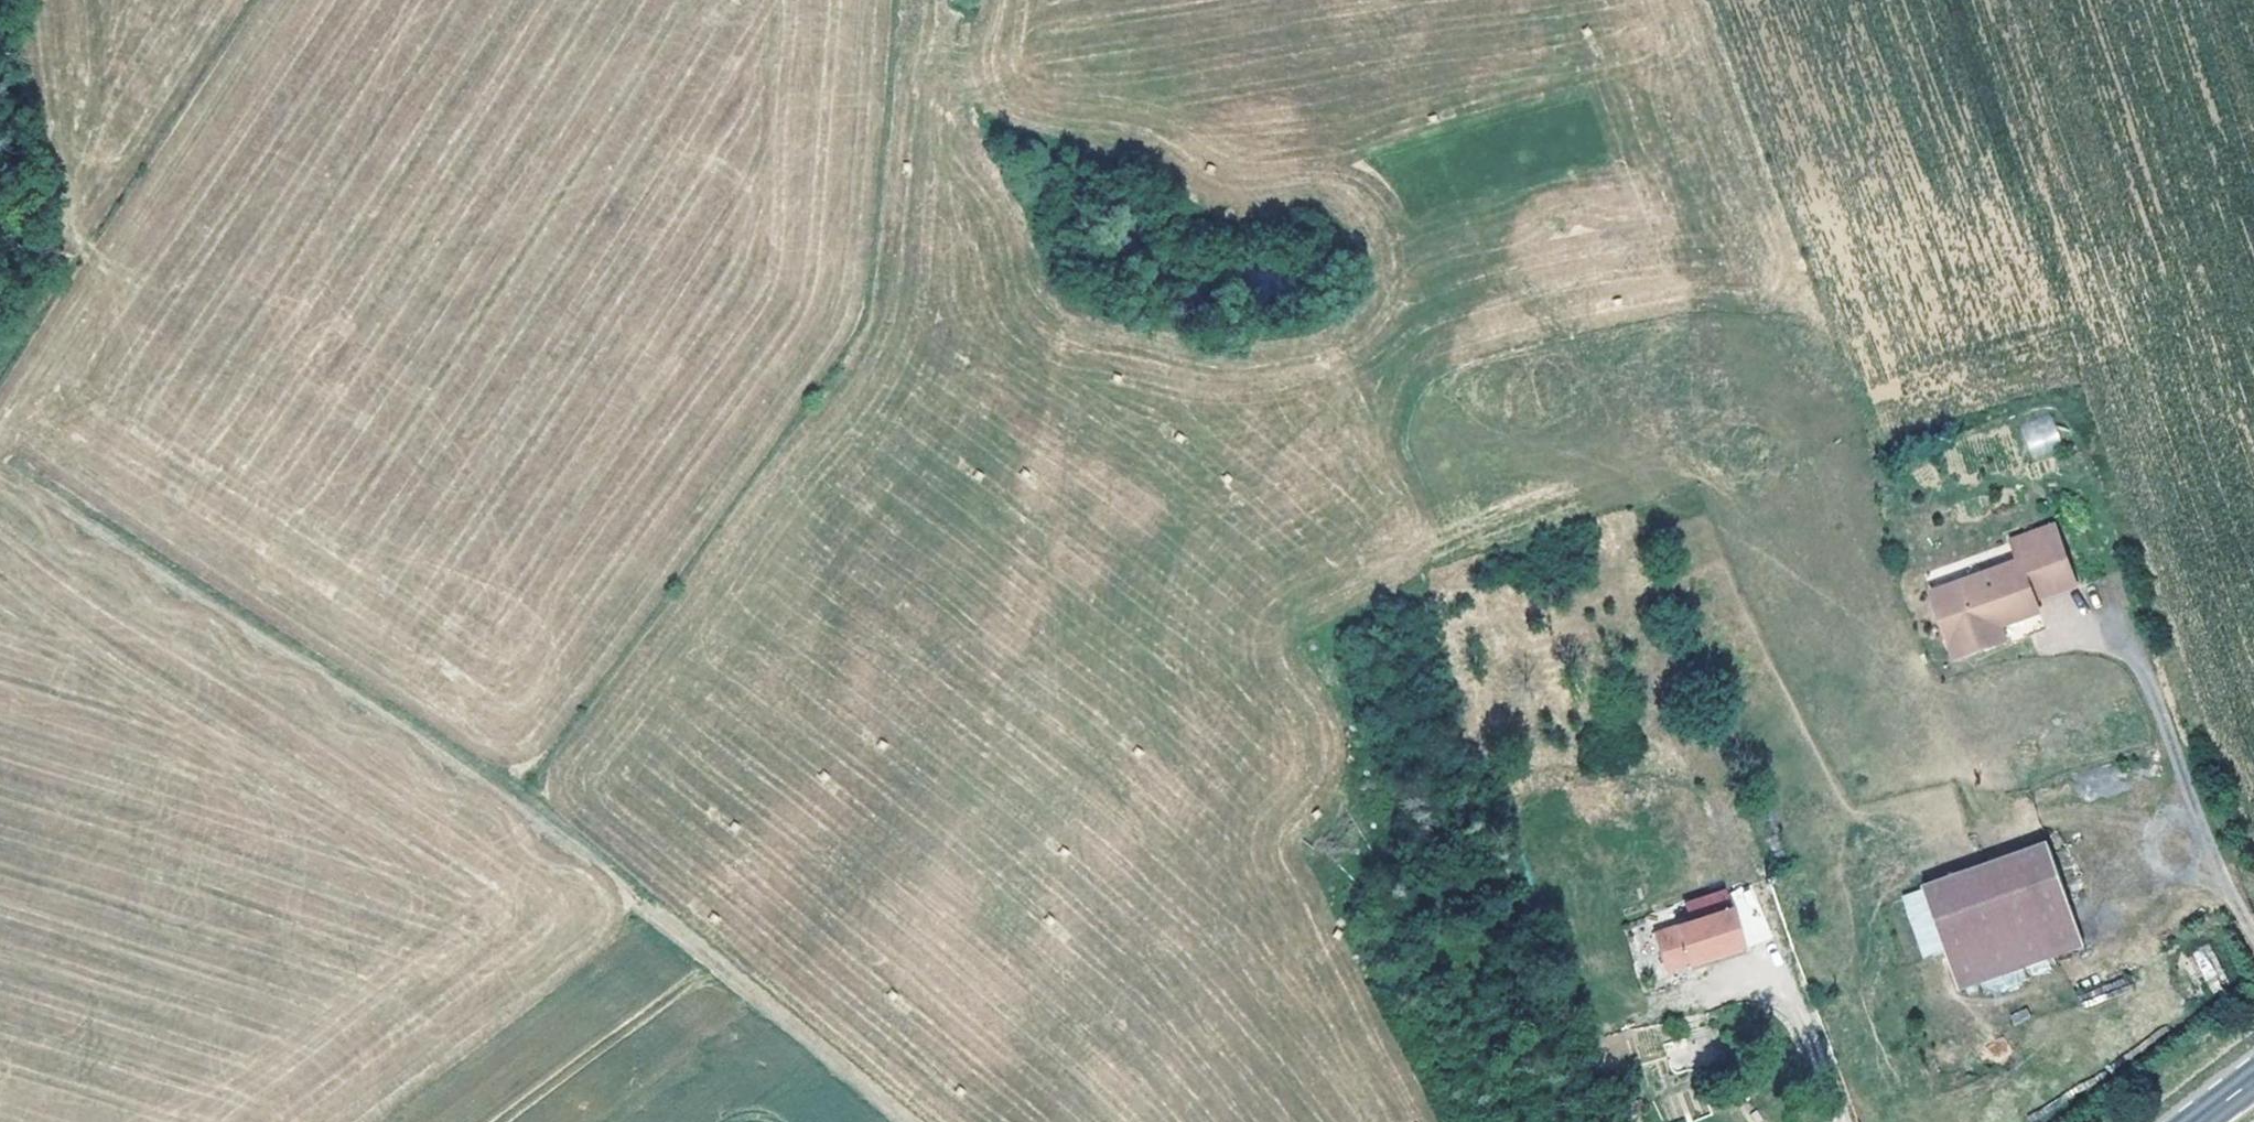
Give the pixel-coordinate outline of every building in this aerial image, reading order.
[(2019,424),(2031,459),(2062,448),(2049,414),(2019,424)] [(2053,569),(2033,509),(1990,522),(1998,543),(1910,573),(1931,639),(1959,631),(1954,615),(2015,594),(2012,583),(2053,569)] [(2023,824),(1900,869),(1938,972),(2061,926),(2023,824)] [(1720,936),(1714,920),(1707,902),(1656,920),(1653,922),(1661,940),(1667,956),(1720,936)] [(2209,944),(2191,952),(2209,995),(2227,987),(2209,944)] [(1660,962),(1654,952),(1646,956),(1651,966),(1660,962)]
